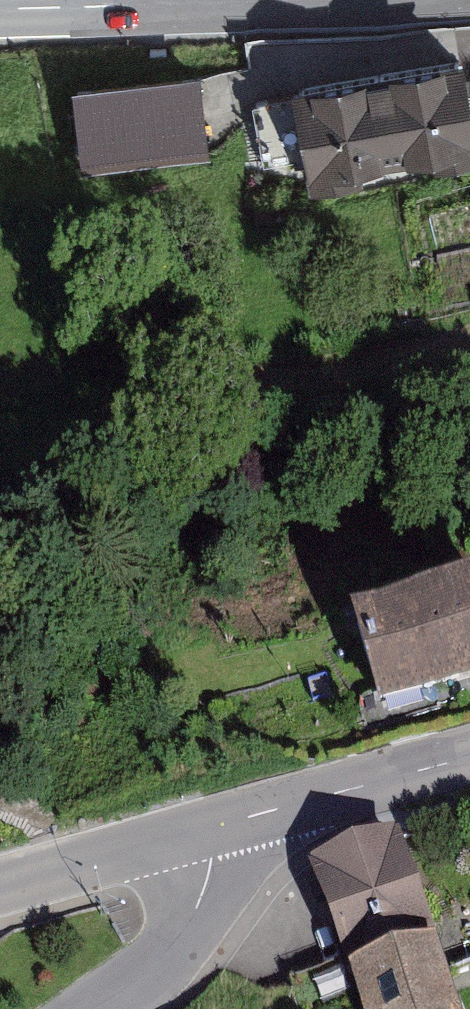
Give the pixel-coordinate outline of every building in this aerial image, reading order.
[(311,84),(326,186),(469,164),(469,60),(311,84)] [(204,70),(78,78),(84,165),(211,153),(204,70)] [(362,620),(387,711),(469,689),(469,590),(362,620)] [(412,836),(323,867),(361,975),(450,944),(412,836)] [(361,975),(373,1008),(469,1008),(469,1002),(450,944),(361,975)]
